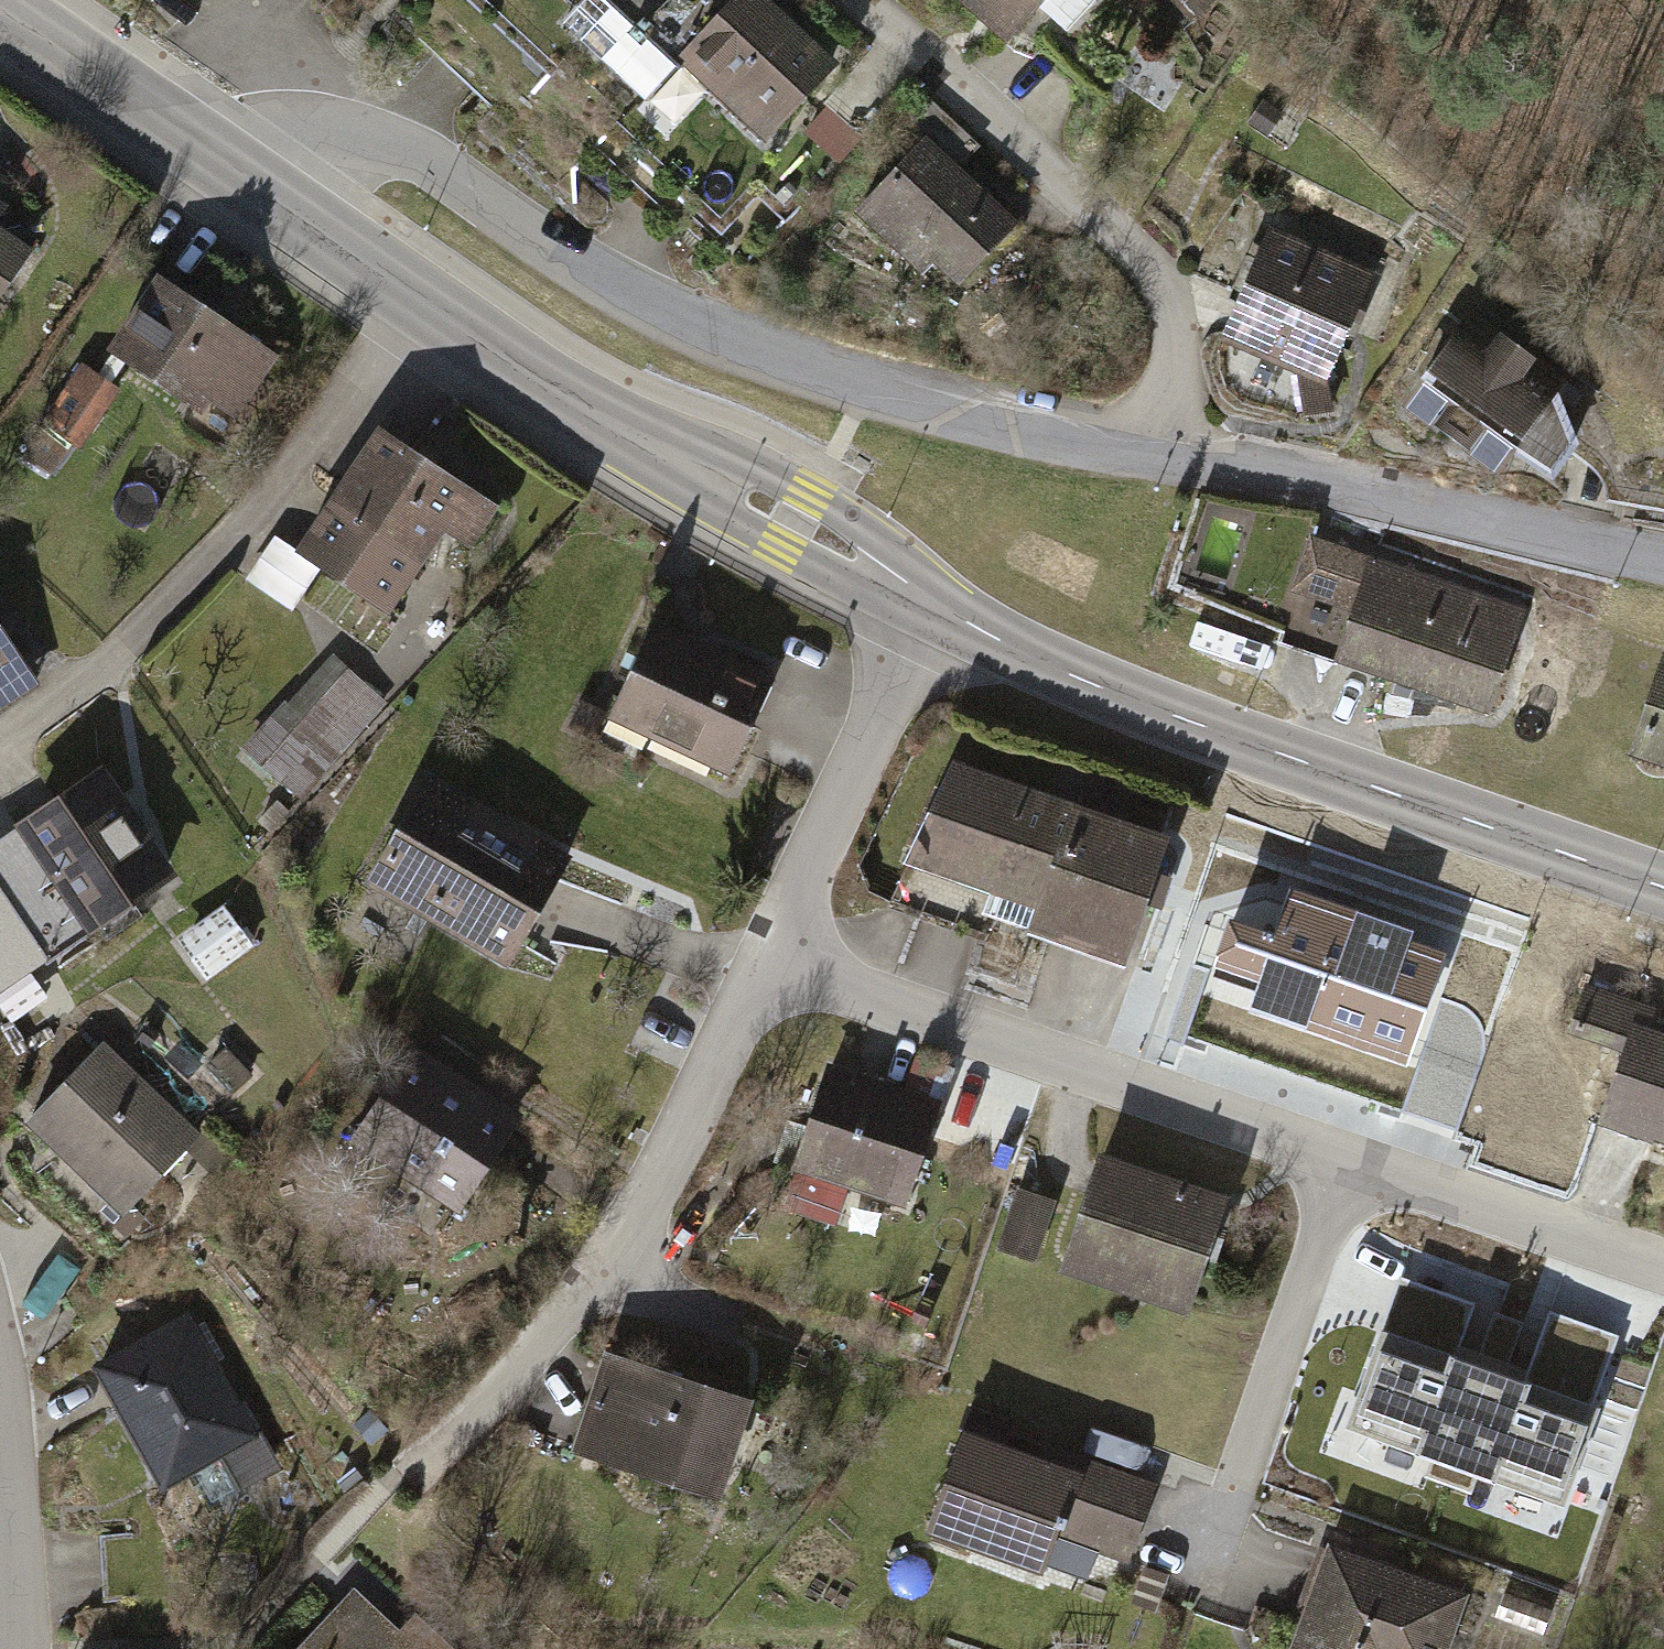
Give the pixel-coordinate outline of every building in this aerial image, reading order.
[(585,8),(593,0),(576,0),(585,8)] [(732,0),(612,0),(762,140),(830,68),(757,0),(742,0),(738,5),(732,0)] [(1001,39),(1036,0),(958,0),(1001,39)] [(931,140),(860,217),(950,300),(1021,224),(931,140)] [(25,256),(0,240),(0,294),(25,256)] [(1273,245),(1232,348),(1322,384),(1363,281),(1273,245)] [(272,360),(149,286),(105,359),(229,433),(272,360)] [(1472,332),(1411,416),(1496,478),(1557,393),(1472,332)] [(120,399),(79,373),(38,438),(79,464),(120,399)] [(491,513),(382,438),(304,550),(388,609),(445,527),(470,544),(491,513)] [(1516,619),(1364,564),(1326,668),(1478,723),(1516,619)] [(766,684),(646,629),(600,730),(720,785),(766,684)] [(0,647),(0,722),(35,699),(0,647)] [(1652,661),(1617,762),(1663,778),(1663,666),(1652,661)] [(383,716),(328,663),(233,761),(288,814),(383,716)] [(1175,835),(955,759),(904,863),(1039,910),(1031,932),(1128,966),(1175,835)] [(167,881),(92,773),(3,834),(78,942),(167,881)] [(574,856),(430,773),(366,883),(510,967),(574,856)] [(43,961),(0,875),(0,982),(43,961)] [(1449,946),(1288,889),(1271,936),(1229,921),(1208,982),(1251,997),(1246,1013),(1406,1070),(1449,946)] [(173,938),(204,981),(256,944),(226,901),(173,938)] [(47,997),(35,970),(0,987),(0,1010),(4,1018),(47,997)] [(1648,1027),(1655,1007),(1585,982),(1567,1034),(1621,1053),(1597,1121),(1663,1145),(1663,1032),(1648,1027)] [(190,1139),(93,1047),(13,1131),(110,1223),(190,1139)] [(513,1120),(404,1051),(342,1148),(451,1217),(513,1120)] [(932,1114),(818,1077),(787,1175),(900,1212),(932,1114)] [(1227,1198),(1096,1153),(1056,1273),(1187,1317),(1227,1198)] [(1054,1201),(1016,1188),(995,1250),(1033,1263),(1054,1201)] [(189,1319),(83,1371),(161,1528),(267,1476),(189,1319)] [(1596,1405),(1371,1323),(1334,1424),(1559,1506),(1596,1405)] [(757,1401),(607,1352),(574,1452),(724,1501),(757,1401)] [(1077,1472),(960,1431),(923,1535),(1041,1577),(1054,1539),(1128,1565),(1157,1484),(1082,1458),(1077,1472)] [(1326,1546),(1289,1648),(1449,1648),(1467,1597),(1326,1546)] [(348,1590),(288,1648),(439,1648),(411,1621),(394,1637),(348,1590)]
